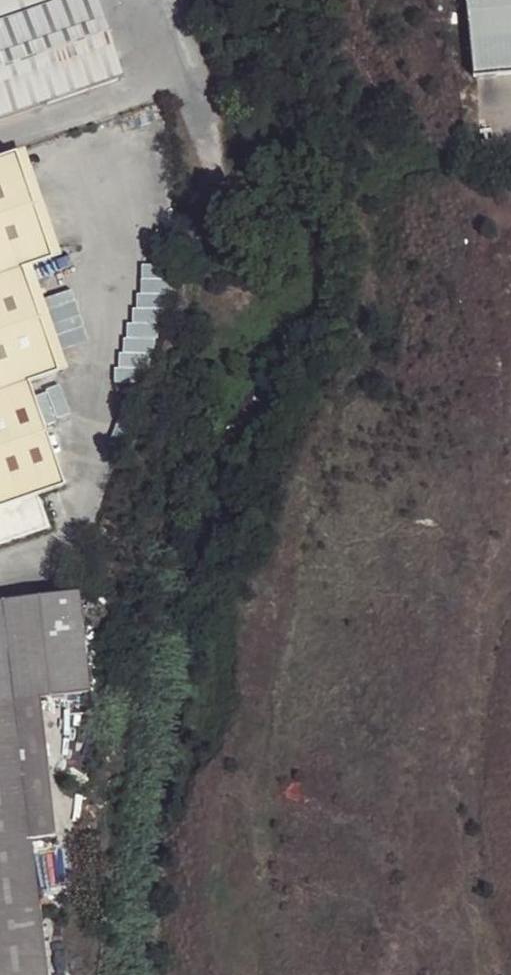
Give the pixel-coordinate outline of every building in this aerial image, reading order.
[(95,0),(68,0),(0,24),(0,122),(123,79),(95,0)] [(68,0),(0,0),(0,24),(68,0)] [(474,77),(510,74),(510,0),(467,0),(474,77)] [(28,148),(18,152),(54,258),(64,254),(28,148)] [(18,152),(0,158),(0,547),(55,528),(44,494),(67,486),(32,382),(60,373),(26,268),(34,264),(54,258),(18,152)] [(26,268),(60,373),(72,369),(34,264),(26,268)] [(84,593),(0,601),(0,974),(52,974),(37,839),(60,838),(45,698),(95,692),(84,593)]
